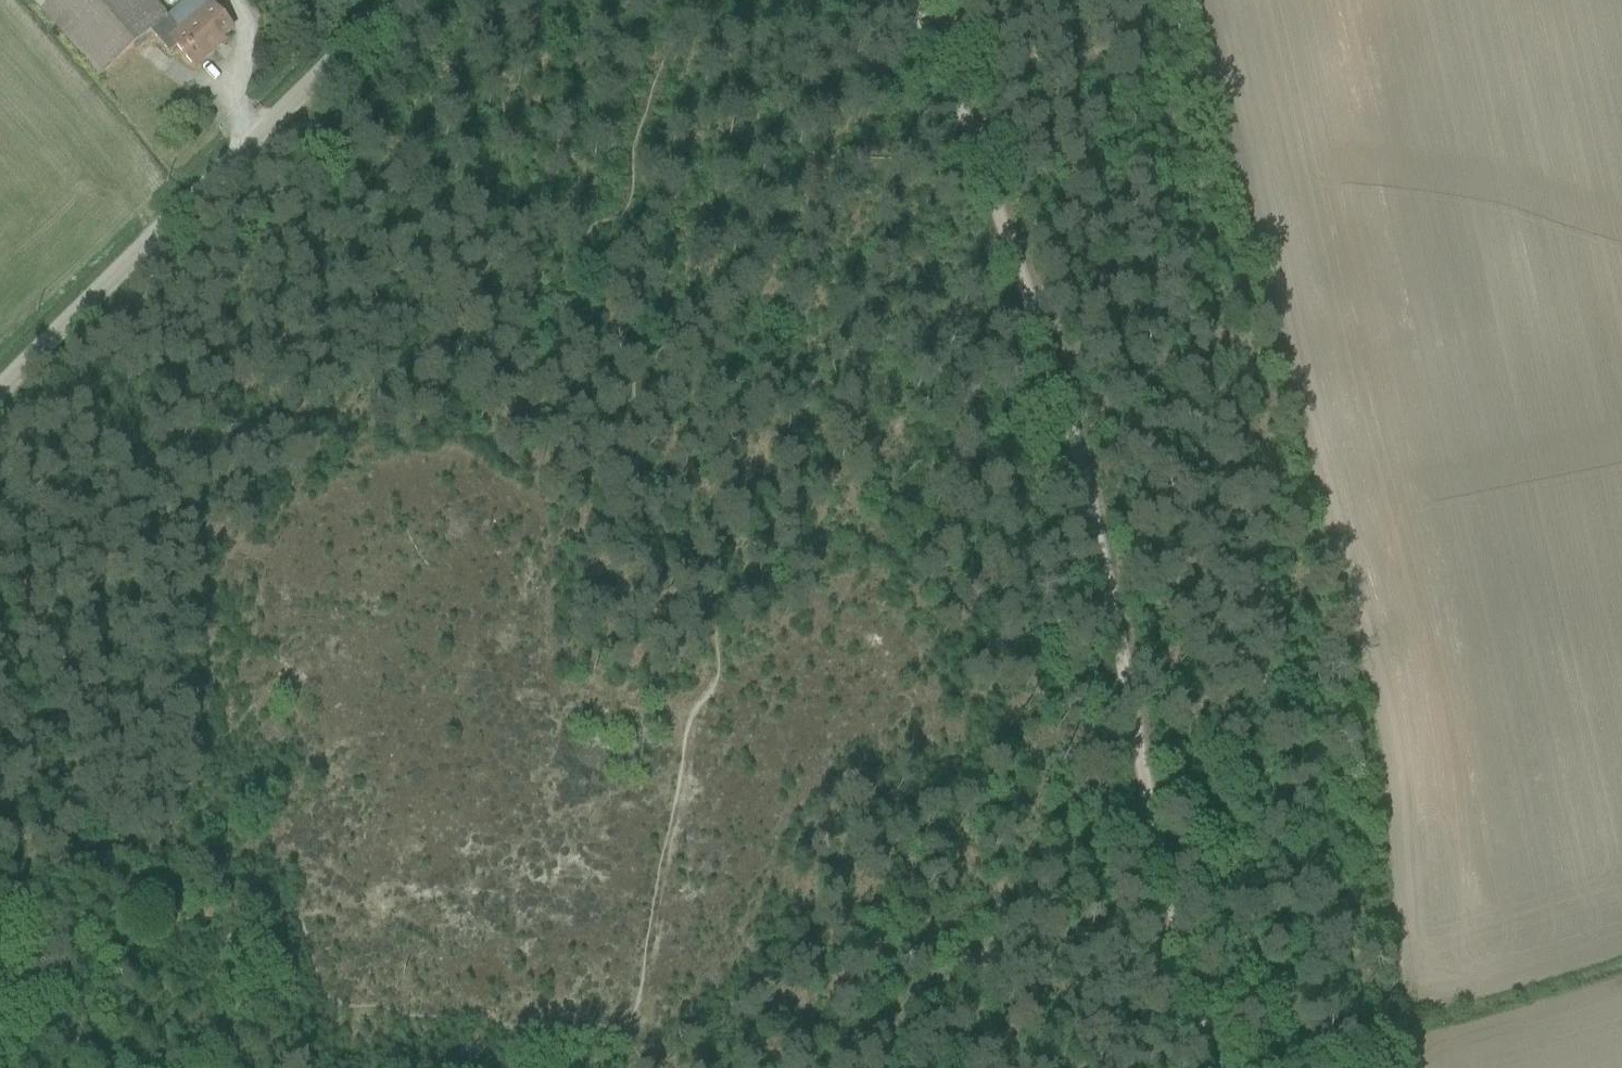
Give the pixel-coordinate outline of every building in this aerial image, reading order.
[(194,70),(216,52),(213,48),(232,32),(202,0),(188,0),(166,19),(150,0),(27,0),(99,81),(149,36),(168,56),(176,49),(194,70)]
